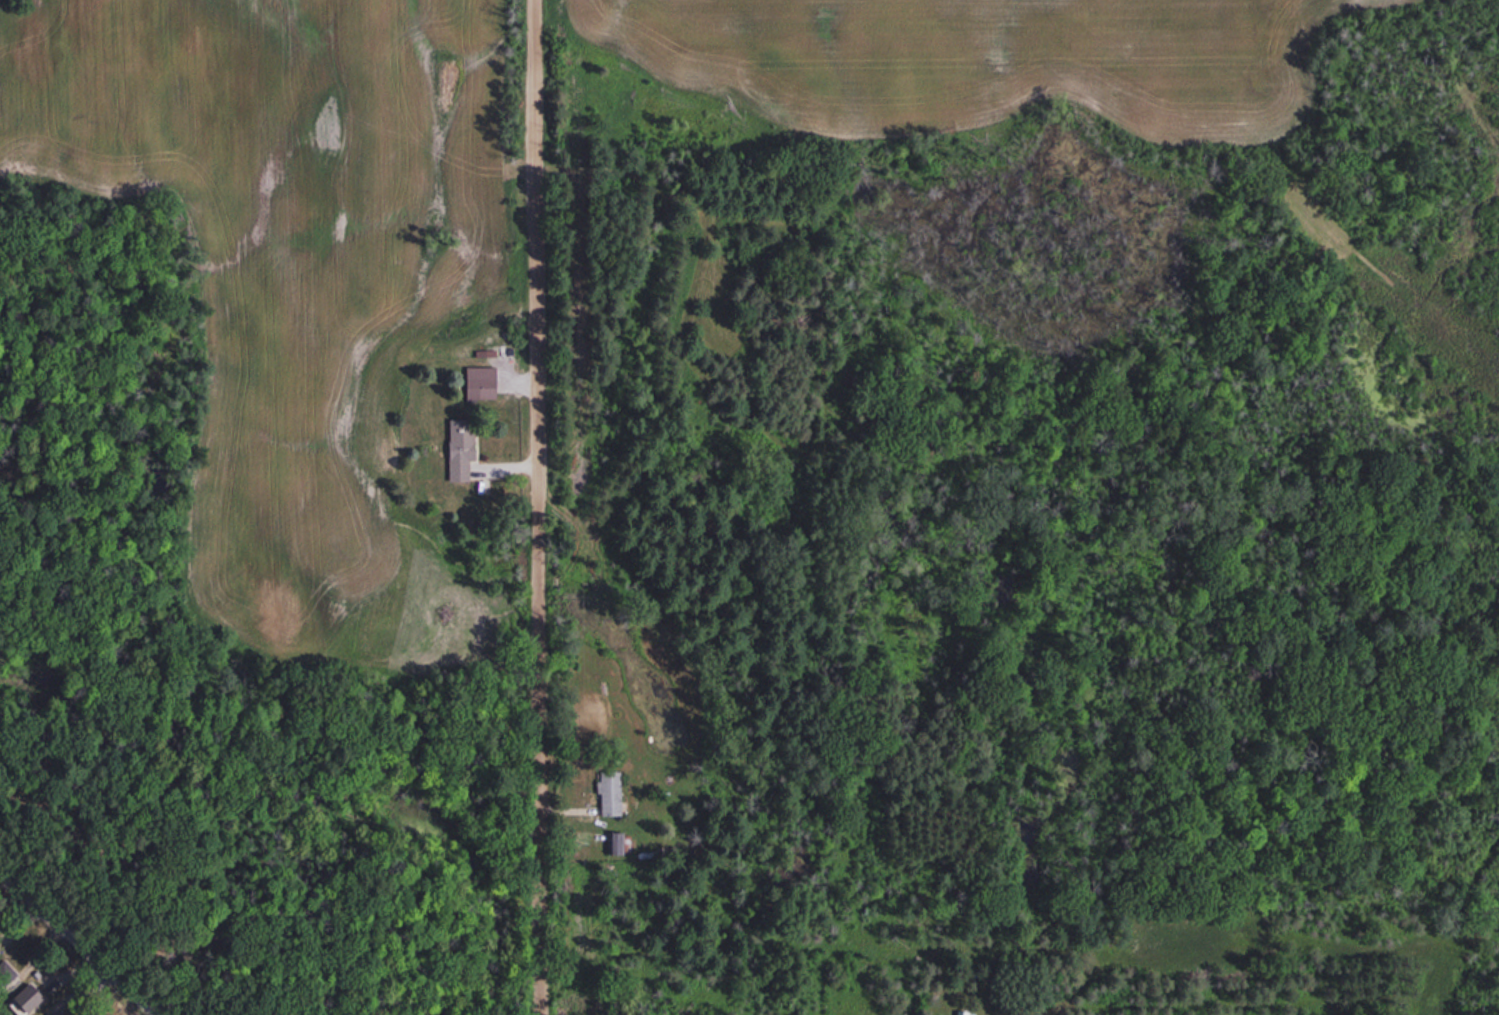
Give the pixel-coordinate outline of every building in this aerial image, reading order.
[(494,399),(494,367),(464,367),(464,399),(494,399)] [(447,482),(467,482),(467,461),(472,461),(473,420),(447,419),(447,482)] [(619,815),(619,770),(597,770),(597,815),(619,815)] [(14,975),(3,961),(0,963),(0,986),(14,975)] [(31,1014),(37,998),(25,992),(18,1008),(31,1014)]
